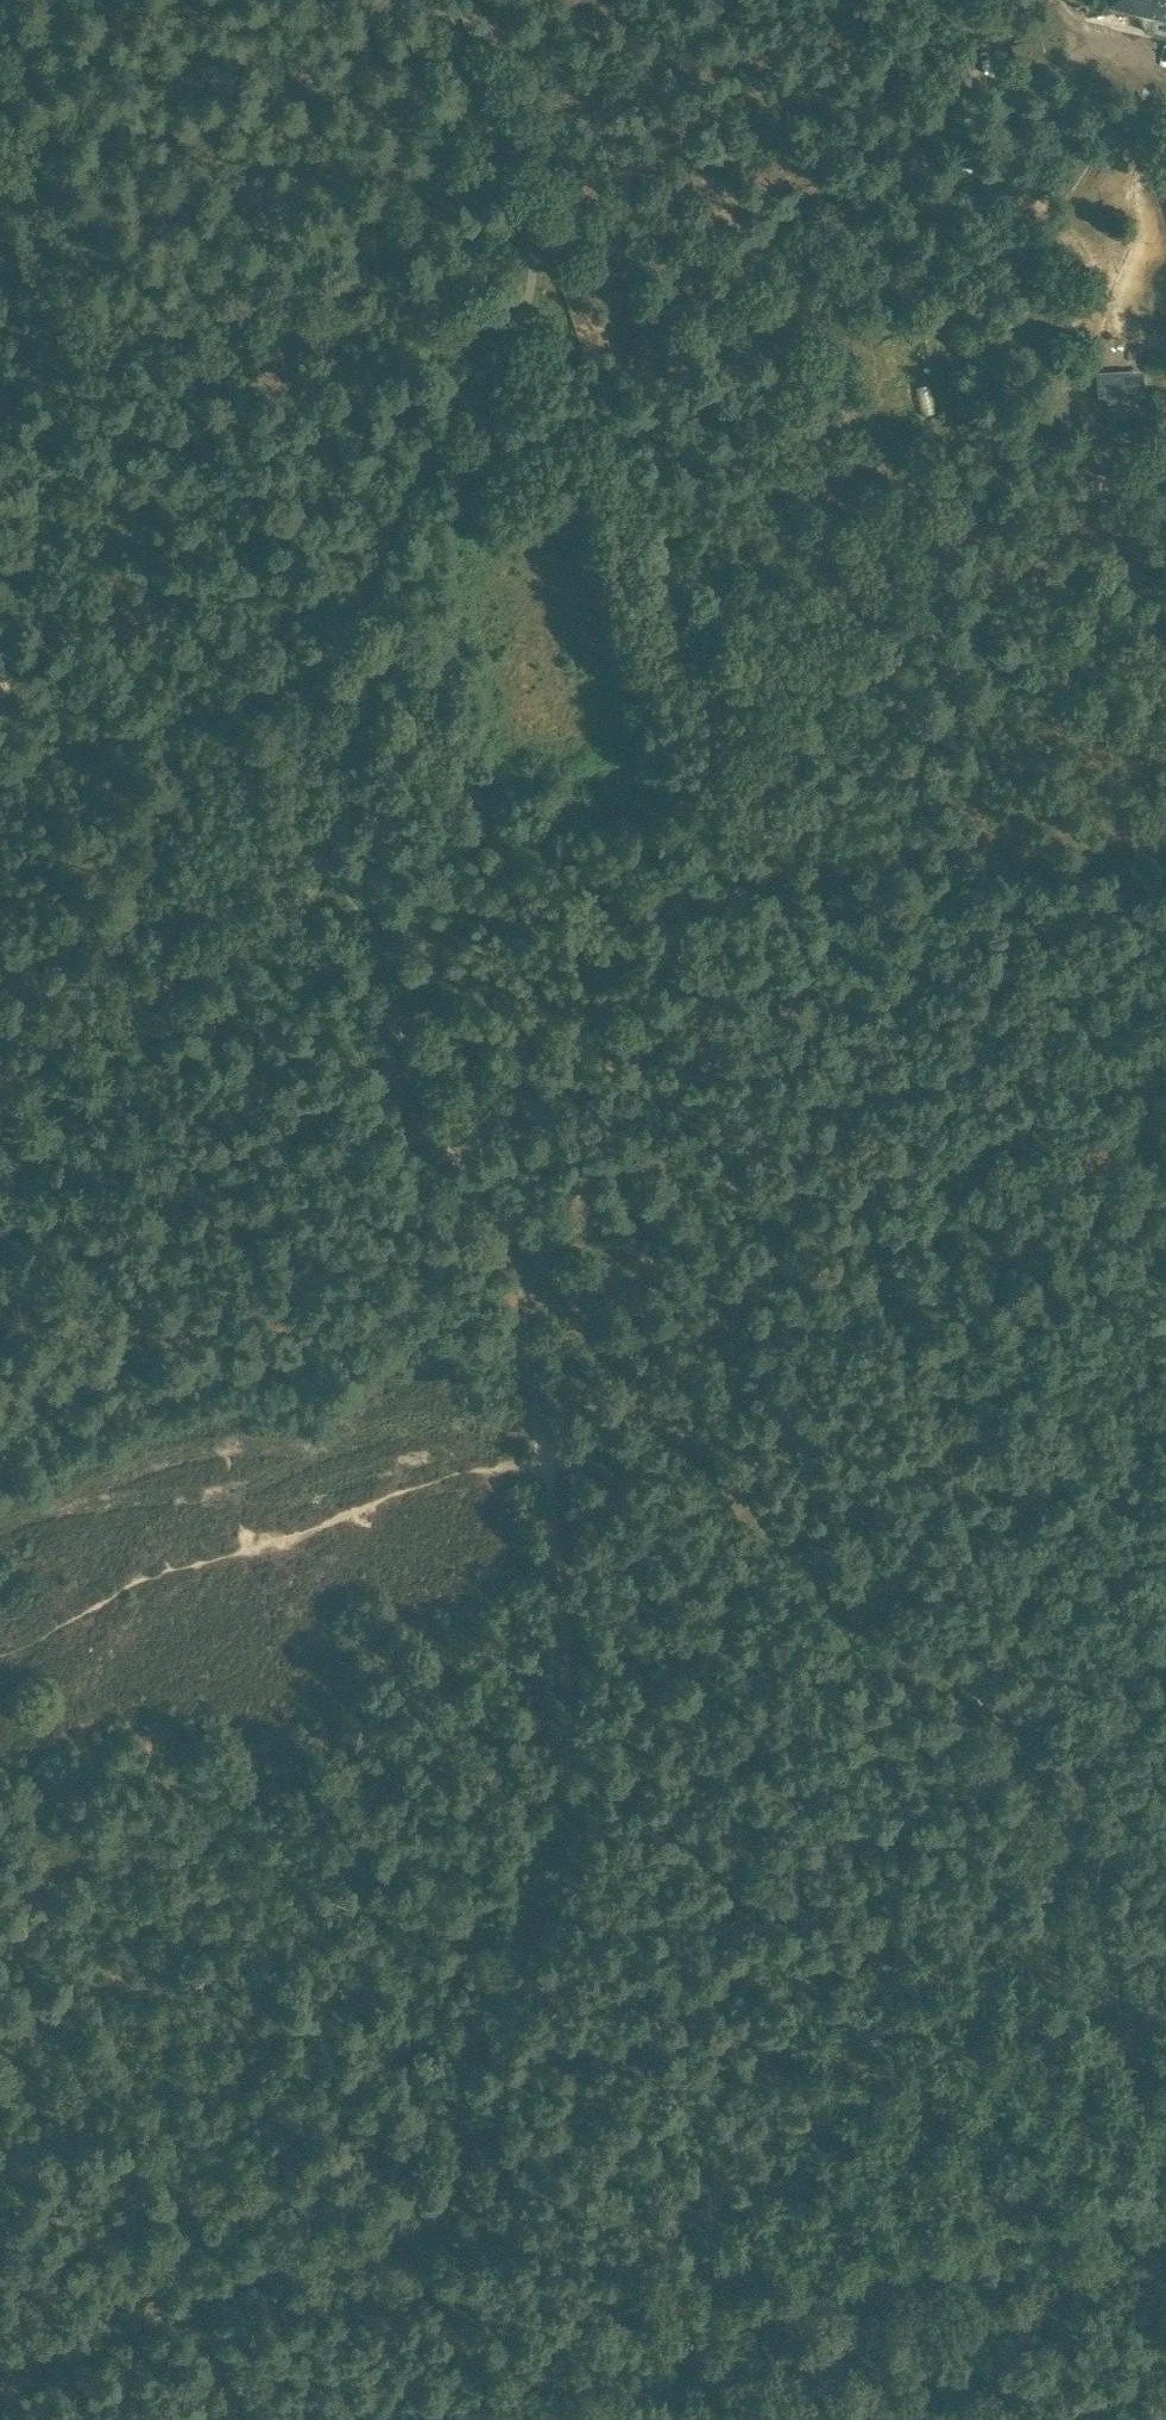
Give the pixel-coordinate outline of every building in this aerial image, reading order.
[(1109,4),(1138,11),(1144,29),(1165,34),(1165,0),(1110,0),(1109,4)] [(1130,368),(1098,370),(1099,402),(1132,400),(1130,368)] [(921,409),(933,408),(932,382),(920,383),(921,409)]
